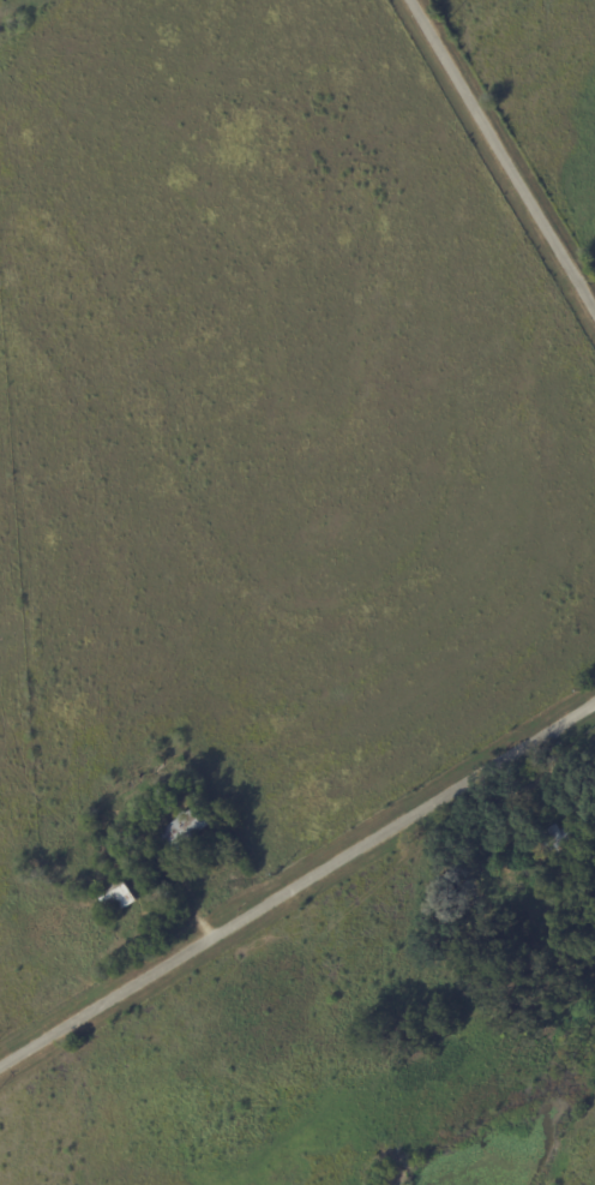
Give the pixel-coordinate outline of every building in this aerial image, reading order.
[(214,826),(199,804),(161,830),(177,853),(214,826)] [(101,890),(113,913),(138,900),(126,877),(101,890)]
